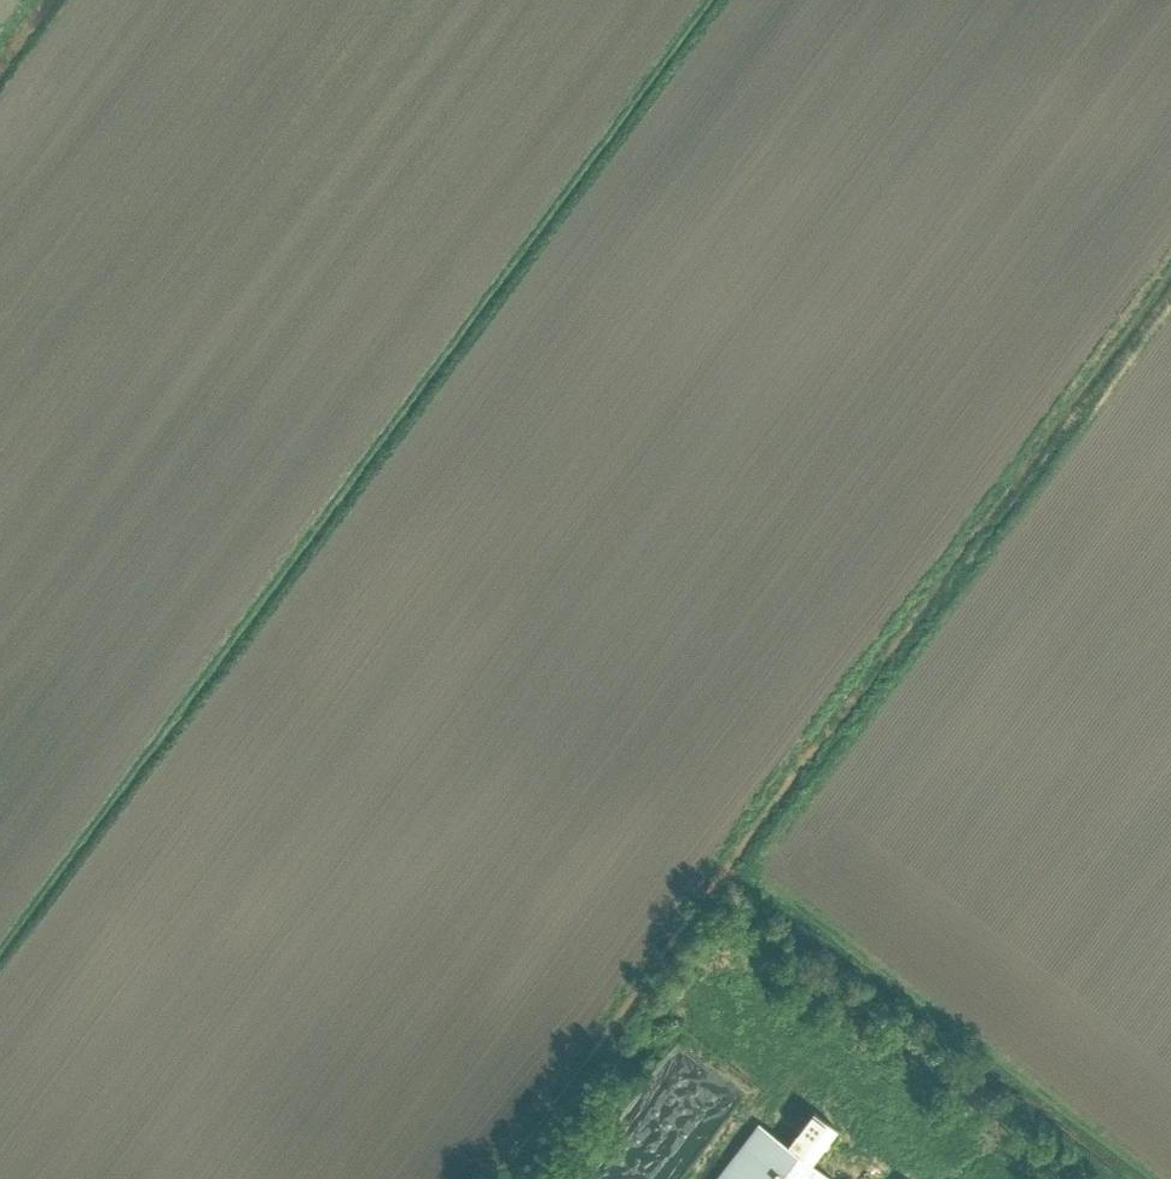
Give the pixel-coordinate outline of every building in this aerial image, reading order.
[(759,1123),(716,1178),(832,1178),(759,1123)]
